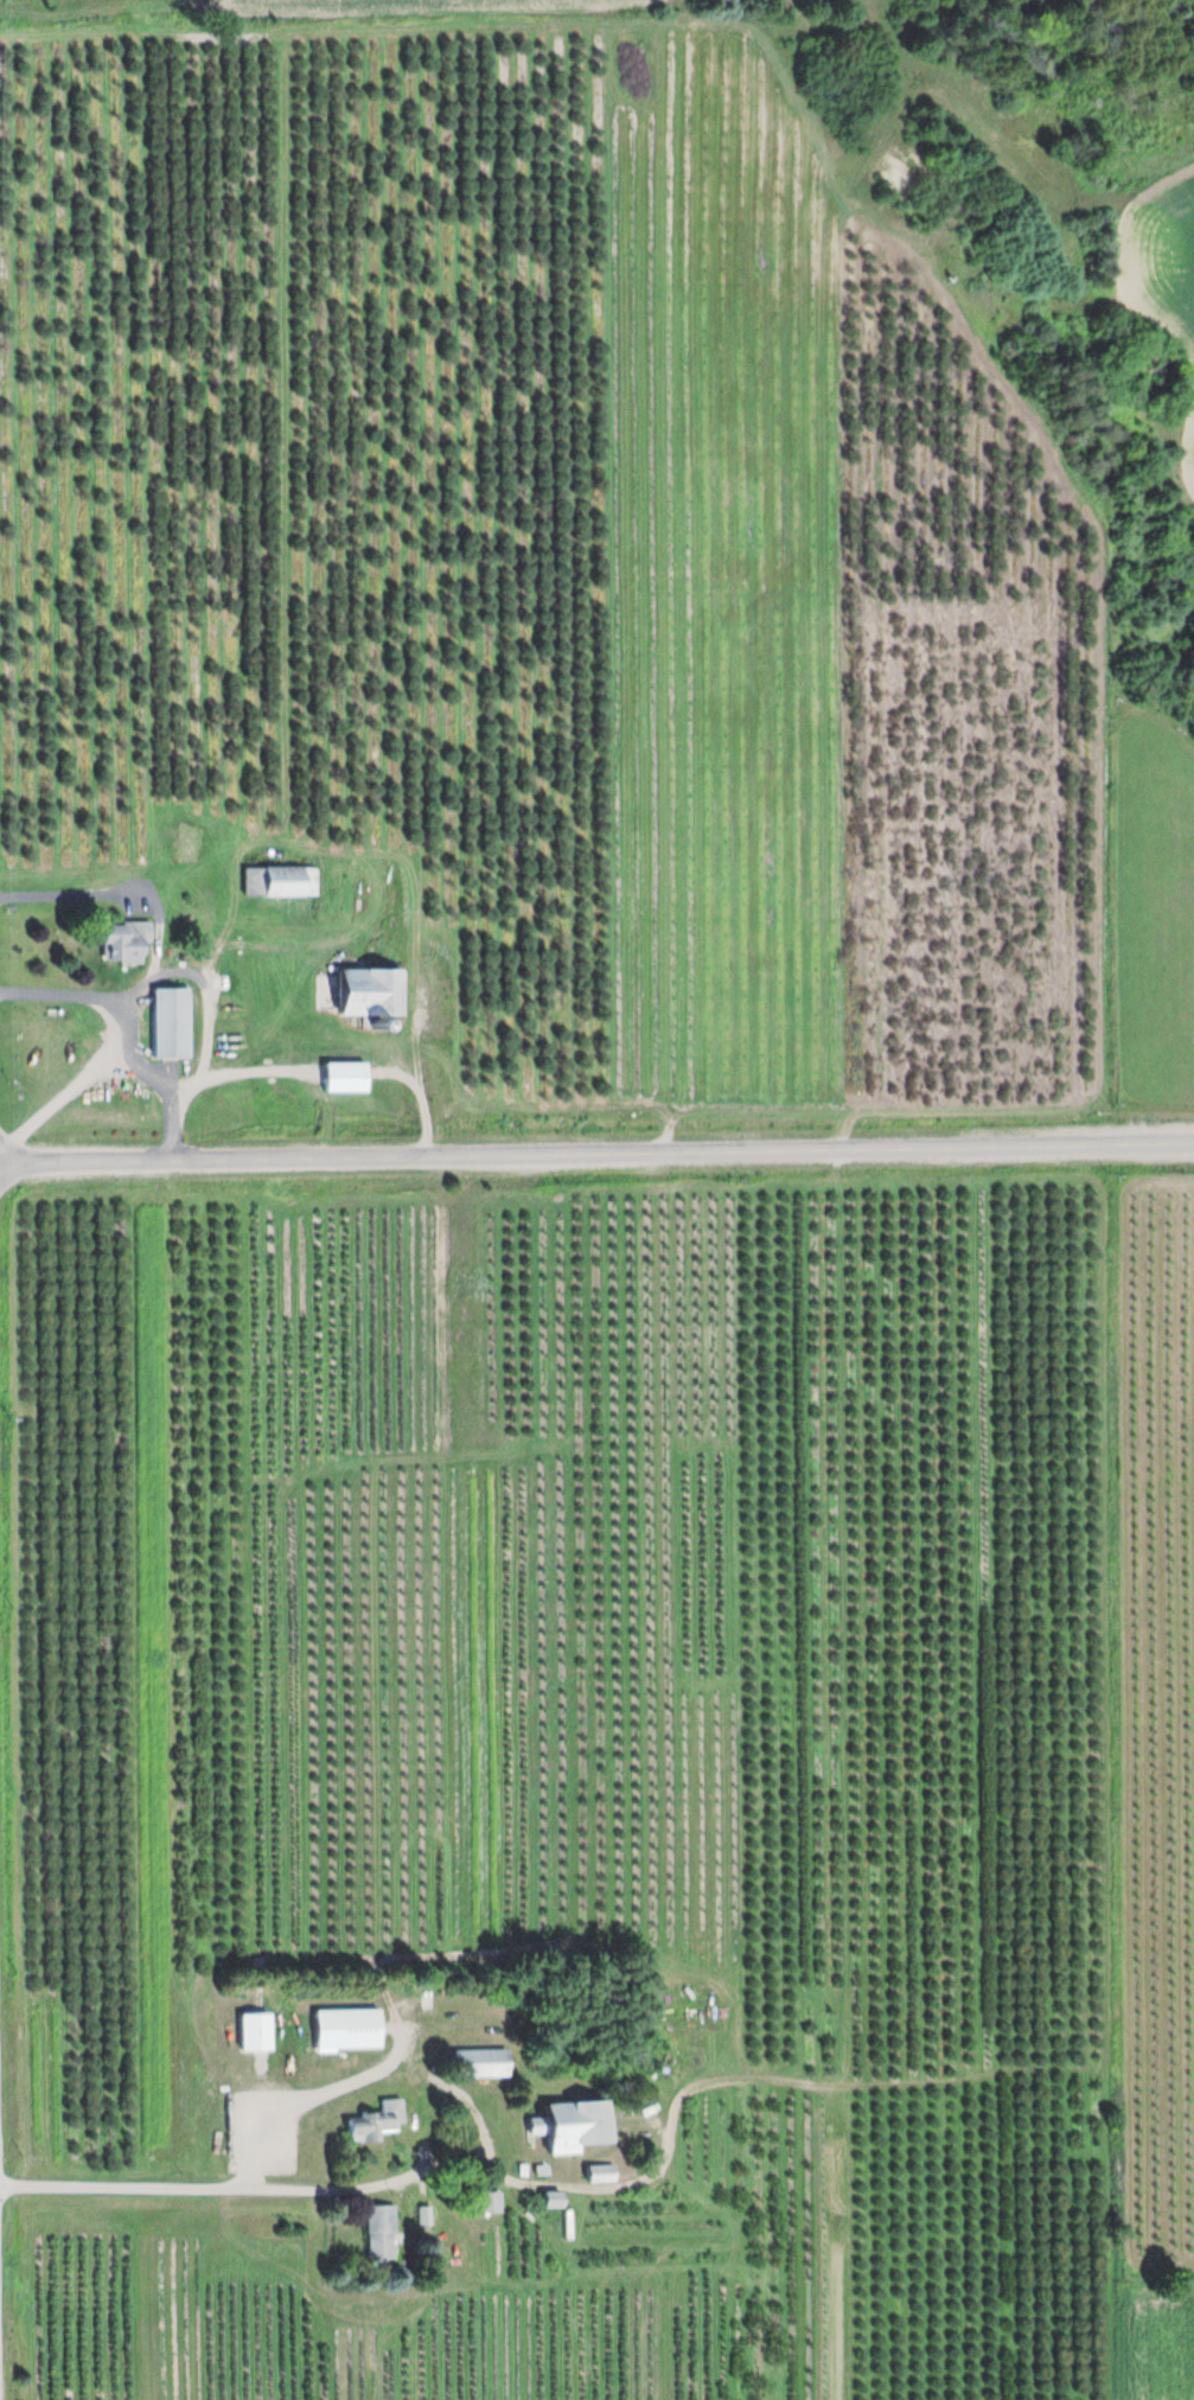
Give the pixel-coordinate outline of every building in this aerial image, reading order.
[(241,897),(314,897),(314,868),(241,868),(241,897)] [(95,923),(94,964),(137,965),(138,943),(145,943),(145,924),(95,923)] [(397,970),(331,971),(331,1018),(397,1017),(397,970)] [(148,1059),(185,1059),(185,990),(148,990),(148,1059)] [(362,1064),(318,1064),(318,1094),(362,1094),(362,1064)] [(309,2009),(309,2049),(382,2049),(382,2009),(309,2009)] [(267,2053),(267,2013),(235,2013),(235,2053),(267,2053)] [(509,2077),(509,2050),(450,2050),(450,2077),(509,2077)] [(376,2141),(376,2132),(399,2132),(398,2099),(377,2099),(377,2112),(358,2112),(358,2117),(343,2118),(343,2142),(376,2141)] [(539,2104),(540,2123),(527,2124),(528,2134),(541,2134),(542,2156),(575,2154),(575,2145),(608,2143),(605,2100),(539,2104)] [(610,2167),(583,2167),(583,2182),(610,2182),(610,2167)] [(477,2192),(477,2214),(497,2214),(497,2192),(477,2192)] [(558,2193),(538,2193),(538,2207),(558,2207),(558,2193)] [(391,2261),(391,2206),(362,2206),(362,2261),(391,2261)]
